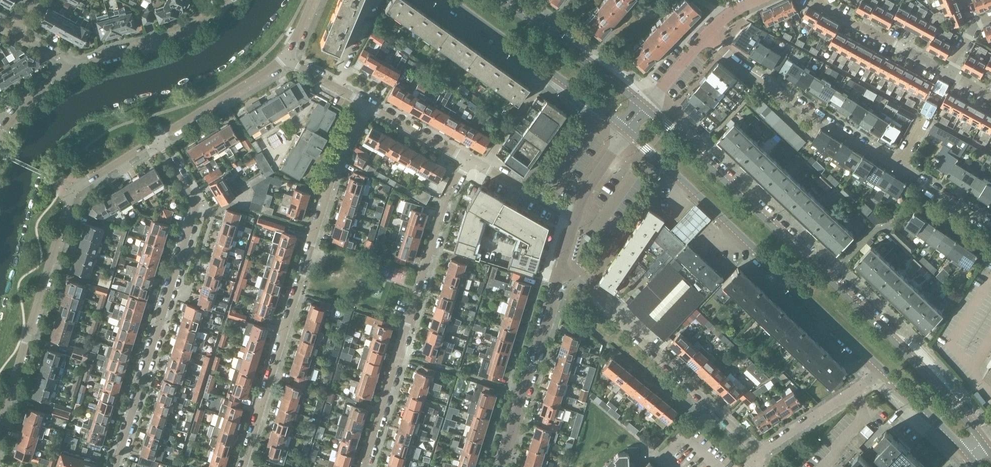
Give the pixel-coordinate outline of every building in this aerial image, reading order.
[(189,0),(167,0),(166,1),(181,8),(183,10),(185,7),(188,6),(190,3),(188,1),(189,0)] [(335,11),(354,19),(362,0),(340,0),(335,11)] [(411,29),(423,12),(406,0),(392,0),(385,9),(411,29)] [(619,16),(633,0),(604,0),(602,2),(618,16),(619,16)] [(687,0),(681,0),(666,16),(681,31),(701,11),(692,1),(690,3),(687,0)] [(781,3),(789,20),(793,18),(791,15),(798,12),(792,0),(788,0),(781,3)] [(876,4),(878,1),(877,0),(872,0),(869,5),(862,1),(856,11),(869,18),(876,4)] [(869,18),(879,23),(891,1),(889,0),(886,0),(882,8),(876,4),(869,18)] [(960,10),(956,0),(955,0),(942,5),(944,11),(941,13),(940,11),(934,14),(936,20),(938,19),(940,23),(945,20),(944,17),(950,14),(960,10)] [(984,0),(974,0),(978,12),(988,9),(984,0)] [(181,8),(166,1),(164,5),(155,9),(160,22),(176,16),(176,14),(179,12),(181,9),(181,8)] [(895,3),(891,1),(879,23),(889,28),(893,20),(896,15),(895,15),(890,12),(895,3)] [(41,23),(51,29),(60,13),(59,13),(53,10),(56,4),(52,2),(41,23)] [(619,16),(618,16),(602,2),(585,22),(591,27),(589,29),(599,38),(619,16)] [(893,20),(903,26),(910,12),(915,4),(911,2),(906,10),(900,7),(895,15),(896,15),(893,20)] [(781,3),(771,8),(778,21),(784,18),(785,22),(789,20),(781,3)] [(814,28),(821,14),(808,7),(803,17),(810,21),(809,25),(814,28)] [(924,9),(920,7),(916,15),(910,12),(903,26),(912,31),(924,9)] [(60,13),(51,29),(56,31),(57,33),(61,36),(70,19),(63,15),(66,10),(62,8),(59,13),(60,13)] [(778,21),(771,8),(761,12),(767,26),(774,23),(775,27),(780,25),(778,21)] [(928,11),(924,9),(912,31),(922,36),(929,23),(923,20),(928,11)] [(126,14),(120,16),(124,31),(125,31),(127,32),(130,31),(131,29),(135,28),(131,10),(125,12),(126,14)] [(950,14),(955,27),(965,23),(960,10),(950,14)] [(321,42),(320,45),(339,53),(354,19),(335,11),(322,43),(321,42)] [(411,28),(438,48),(450,32),(423,12),(411,28)] [(115,17),(109,19),(114,36),(121,34),(121,32),(124,31),(120,16),(120,13),(114,15),(115,17)] [(153,15),(152,16),(151,13),(145,15),(148,24),(154,22),(153,20),(155,20),(153,15)] [(821,36),(830,19),(821,14),(814,28),(820,31),(818,34),(821,36)] [(929,23),(922,36),(931,41),(934,36),(935,36),(939,28),(933,25),(935,21),(936,20),(934,14),(929,23)] [(148,24),(145,15),(140,16),(143,25),(148,24)] [(663,49),(681,31),(666,16),(648,34),(663,49)] [(68,38),(72,40),(83,19),(79,17),(76,22),(70,19),(61,36),(66,38),(68,38)] [(114,36),(109,19),(103,20),(103,18),(97,20),(102,37),(106,36),(106,38),(114,36)] [(87,21),(83,19),(72,40),(82,46),(83,44),(86,46),(87,46),(88,46),(89,46),(90,45),(90,44),(91,43),(90,41),(90,40),(89,40),(93,32),(84,27),(87,21)] [(836,33),(837,33),(841,25),(830,19),(821,36),(825,38),(827,35),(833,38),(836,33)] [(744,32),(742,30),(732,43),(751,54),(759,41),(760,41),(762,38),(764,39),(768,32),(762,29),(752,23),(744,32)] [(927,49),(937,54),(944,41),(947,36),(949,33),(945,31),(940,39),(935,36),(934,36),(931,41),(927,49)] [(438,48),(466,68),(478,51),(450,32),(438,48)] [(846,38),(837,33),(836,33),(833,38),(829,46),(835,49),(830,58),(834,60),(839,51),(846,38)] [(643,70),(663,49),(648,34),(629,53),(635,58),(633,60),(643,70)] [(856,43),(846,38),(839,51),(845,54),(840,63),(844,65),(849,56),(848,56),(856,43)] [(751,54),(762,62),(771,48),(760,41),(759,41),(751,54)] [(944,41),(937,54),(946,59),(953,46),(944,41)] [(849,56),(854,60),(850,68),(853,70),(865,48),(856,43),(848,56),(849,56)] [(29,71),(16,51),(16,50),(14,47),(11,45),(9,46),(13,53),(16,58),(9,62),(19,77),(27,72),(29,71)] [(413,50),(406,45),(403,50),(409,54),(413,50)] [(778,70),(787,56),(782,52),(781,54),(771,48),(762,62),(773,68),(773,67),(778,70)] [(875,54),(865,48),(853,70),(857,72),(862,64),(867,67),(868,67),(875,54)] [(16,51),(29,71),(40,65),(40,61),(19,49),(16,51)] [(371,72),(379,59),(363,50),(358,59),(364,62),(361,67),(371,72)] [(478,51),(466,68),(493,87),(504,71),(478,51)] [(868,67),(867,67),(863,75),(867,77),(871,69),(877,72),(884,59),(875,54),(868,67)] [(962,68),(971,73),(978,59),(969,55),(962,68)] [(981,78),(985,70),(987,65),(987,64),(982,62),(984,58),(980,56),(978,59),(971,73),(981,78)] [(0,68),(0,70),(8,84),(19,77),(9,62),(6,57),(2,59),(6,64),(0,68)] [(382,78),(389,65),(379,58),(379,59),(371,72),(371,73),(382,78)] [(407,63),(418,69),(420,66),(409,59),(407,63)] [(883,86),(887,77),(894,64),(884,59),(877,72),(883,75),(879,84),(883,86)] [(719,62),(695,91),(683,106),(698,119),(698,120),(710,132),(751,89),(719,62)] [(786,75),(792,65),(786,62),(780,72),(786,75)] [(797,82),(806,68),(802,65),(800,67),(793,63),(792,65),(786,75),(797,82)] [(382,78),(393,85),(401,71),(390,65),(390,64),(389,65),(382,78)] [(892,91),(897,83),(897,82),(904,69),(894,64),(887,77),(893,80),(888,89),(892,91)] [(807,89),(815,76),(816,74),(810,70),(806,68),(797,82),(807,89)] [(902,96),(907,88),(906,88),(913,75),(904,69),(897,82),(897,83),(903,86),(898,94),(902,96)] [(8,84),(0,70),(0,89),(8,84)] [(452,79),(442,71),(439,76),(449,83),(452,79)] [(504,71),(493,87),(514,102),(513,103),(517,105),(529,88),(504,71)] [(440,80),(430,73),(427,78),(437,85),(440,80)] [(914,97),(916,93),(923,80),(913,75),(906,88),(907,88),(912,91),(910,94),(914,97)] [(818,95),(827,81),(823,78),(822,80),(815,76),(807,89),(818,95)] [(916,93),(925,98),(932,85),(923,80),(916,93)] [(828,102),(836,90),(830,86),(831,84),(827,81),(818,95),(828,102)] [(252,104),(255,108),(241,117),(251,133),(259,128),(263,133),(274,126),(271,121),(288,110),(291,116),(303,108),(300,103),(309,98),(308,96),(310,92),(296,83),(284,90),(282,87),(284,85),(283,85),(282,86),(281,86),(273,91),(273,92),(276,90),(278,94),(256,108),(253,103),(252,104)] [(388,99),(398,105),(406,91),(396,85),(388,99)] [(438,109),(430,123),(440,128),(448,114),(451,109),(444,105),(452,93),(454,90),(450,87),(448,91),(444,98),(441,103),(438,109)] [(839,109),(848,94),(844,92),(843,94),(836,90),(828,102),(839,109)] [(398,105),(409,111),(417,97),(406,91),(398,105)] [(941,106),(950,111),(957,98),(948,93),(941,106)] [(759,98),(755,94),(747,103),(751,107),(759,98)] [(839,109),(850,116),(858,103),(851,99),(852,97),(848,94),(839,109)] [(409,111),(419,117),(427,103),(417,97),(409,111)] [(505,159),(503,161),(523,175),(566,114),(546,101),(545,103),(537,97),(497,153),(505,159)] [(764,103),(759,98),(751,107),(756,111),(764,103)] [(950,111),(947,116),(951,119),(954,113),(960,116),(967,103),(957,98),(950,111)] [(429,99),(427,103),(419,117),(430,123),(438,109),(441,103),(437,101),(436,103),(429,99)] [(281,169),(300,180),(318,147),(322,149),(322,148),(318,146),(337,113),(318,103),(300,136),(297,134),(297,135),(299,136),(281,169)] [(768,107),(764,103),(756,111),(760,115),(768,107)] [(864,107),(858,103),(850,116),(860,122),(869,108),(865,105),(864,107)] [(964,130),(976,109),(967,103),(960,116),(965,120),(961,128),(964,130)] [(900,106),(898,111),(897,112),(908,118),(911,112),(900,106)] [(772,111),(768,107),(760,115),(764,119),(772,111)] [(874,110),(869,108),(860,122),(871,129),(879,117),(872,112),(874,110)] [(448,114),(440,128),(451,134),(459,120),(462,115),(458,113),(451,109),(448,114)] [(979,127),(986,114),(976,109),(964,130),(968,132),(973,124),(979,127)] [(776,114),(772,111),(764,119),(768,123),(776,114)] [(781,118),(776,114),(768,123),(773,127),(781,118)] [(984,141),(990,128),(990,117),(986,114),(979,127),(985,130),(980,139),(984,141)] [(871,129),(882,136),(891,121),(887,119),(885,121),(879,117),(871,129)] [(785,122),(781,118),(773,127),(777,131),(785,122)] [(451,134),(461,140),(469,126),(459,120),(451,134)] [(891,121),(882,136),(893,143),(893,142),(900,130),(894,126),(895,124),(891,121)] [(718,140),(742,163),(759,145),(735,122),(718,140)] [(789,126),(785,122),(777,131),(781,135),(789,126)] [(222,129),(219,130),(233,153),(238,150),(234,144),(240,141),(237,135),(238,134),(235,130),(234,131),(230,124),(228,125),(227,123),(221,127),(222,129)] [(954,144),(958,138),(934,125),(930,133),(944,140),(945,139),(954,144)] [(461,140),(472,146),(480,132),(469,126),(461,140)] [(793,130),(789,126),(781,135),(785,139),(793,130)] [(364,141),(375,147),(383,133),(382,132),(383,131),(377,128),(376,129),(372,127),(364,141)] [(215,131),(208,135),(218,151),(224,147),(229,156),(233,153),(219,130),(216,132),(215,131)] [(797,134),(793,130),(785,139),(789,143),(797,134)] [(818,149),(822,152),(831,137),(820,130),(819,131),(820,131),(812,143),(819,147),(818,149)] [(480,132),(472,146),(482,152),(490,138),(480,132)] [(375,147),(385,153),(393,139),(383,133),(375,147)] [(794,147),(802,138),(797,134),(789,143),(794,147)] [(202,141),(199,143),(213,166),(217,163),(211,155),(218,151),(208,135),(201,139),(202,141)] [(828,152),(834,156),(842,144),(831,137),(822,152),(826,154),(828,152)] [(243,141),(247,149),(253,146),(248,138),(243,141)] [(806,142),(802,138),(794,147),(798,151),(806,142)] [(385,153),(396,159),(404,145),(393,139),(385,153)] [(213,166),(199,143),(188,149),(192,156),(191,157),(193,161),(195,160),(198,166),(205,162),(208,169),(213,166)] [(844,165),(853,151),(842,144),(834,156),(841,161),(839,163),(844,165)] [(396,159),(406,165),(414,151),(404,145),(396,159)] [(783,167),(759,145),(742,163),(766,185),(783,167)] [(956,163),(960,157),(951,151),(952,150),(945,145),(945,146),(936,159),(939,161),(935,166),(937,167),(936,168),(942,172),(943,171),(945,172),(948,174),(955,163),(956,163)] [(406,165),(417,171),(425,156),(414,151),(406,165)] [(849,166),(855,170),(863,157),(853,151),(844,165),(848,168),(849,166)] [(256,161),(266,177),(274,172),(262,152),(254,156),(256,161)] [(363,156),(358,153),(354,164),(364,169),(367,164),(366,163),(368,159),(363,156)] [(256,161),(254,156),(246,161),(248,165),(256,161)] [(417,171),(427,177),(435,162),(425,156),(417,171)] [(861,176),(865,179),(874,164),(863,157),(855,170),(862,174),(861,176)] [(435,162),(427,177),(438,183),(446,168),(435,162)] [(947,175),(958,182),(968,168),(963,165),(962,167),(956,163),(955,163),(948,174),(947,175)] [(870,179),(877,183),(885,171),(874,164),(865,179),(869,181),(870,179)] [(155,167),(144,174),(153,189),(164,182),(155,167)] [(766,185),(790,208),(807,190),(783,167),(766,185)] [(958,182),(969,189),(976,176),(970,172),(971,170),(968,168),(958,182)] [(206,177),(209,182),(219,176),(216,171),(206,177)] [(210,188),(214,195),(230,185),(226,179),(233,175),(230,171),(209,184),(211,187),(210,188)] [(882,189),(886,192),(895,178),(885,171),(877,183),(883,187),(882,189)] [(352,178),(350,178),(347,189),(361,194),(366,195),(370,180),(369,177),(360,174),(358,174),(354,172),(352,178)] [(144,174),(133,181),(142,195),(153,189),(144,174)] [(262,180),(266,188),(270,183),(281,186),(283,180),(269,176),(264,179),(262,180)] [(969,189),(979,195),(988,181),(984,178),(983,180),(976,176),(969,189)] [(895,178),(886,192),(890,195),(891,193),(898,197),(906,185),(895,178)] [(251,186),(254,191),(266,188),(262,180),(260,181),(251,186)] [(133,181),(122,187),(131,202),(142,195),(133,181)] [(990,202),(990,200),(990,183),(988,181),(979,195),(990,202)] [(230,185),(214,195),(218,202),(220,201),(222,204),(243,192),(240,187),(234,192),(230,185)] [(458,238),(454,251),(475,258),(486,220),(479,216),(480,214),(516,234),(520,235),(515,252),(518,253),(517,255),(512,253),(511,257),(507,268),(532,275),(534,270),(535,270),(537,265),(538,260),(539,258),(542,249),(543,245),(542,245),(543,245),(543,244),(542,244),(543,240),(544,238),(545,236),(545,233),(547,228),(548,228),(547,227),(548,226),(539,220),(533,217),(527,214),(521,210),(516,208),(516,207),(510,203),(504,200),(498,196),(492,193),(486,189),(480,186),(479,186),(479,187),(467,206),(465,211),(457,238),(458,238)] [(111,194),(118,205),(120,209),(131,202),(122,187),(111,194)] [(253,196),(264,199),(268,189),(266,188),(254,191),(253,196)] [(309,193),(295,189),(293,196),(285,193),(283,199),(306,206),(307,200),(309,200),(310,200),(311,196),(311,194),(309,194),(309,193)] [(359,200),(361,194),(347,189),(343,201),(366,208),(368,202),(359,200)] [(415,198),(420,200),(426,204),(428,200),(431,195),(420,189),(417,194),(415,198)] [(790,208),(814,230),(831,213),(807,190),(790,208)] [(118,205),(111,194),(103,199),(92,206),(90,206),(89,208),(88,210),(89,211),(90,213),(89,213),(103,217),(105,218),(120,209),(118,205)] [(251,202),(263,205),(264,199),(253,196),(251,202)] [(306,206),(283,199),(281,204),(289,207),(287,214),(302,218),(303,218),(305,217),(306,213),(305,212),(304,211),(306,206)] [(364,213),(366,208),(343,201),(340,212),(354,217),(356,211),(364,213)] [(250,208),(261,211),(263,205),(251,202),(250,208)] [(388,202),(384,214),(390,215),(394,204),(388,202)] [(400,218),(409,221),(423,225),(427,214),(421,212),(423,206),(411,203),(409,209),(408,215),(402,213),(400,218)] [(261,211),(272,215),(273,209),(263,205),(261,211)] [(172,217),(174,211),(163,208),(161,214),(172,217)] [(227,209),(223,220),(237,224),(239,218),(245,220),(247,215),(227,209)] [(665,339),(664,339),(723,277),(721,275),(721,276),(688,245),(686,243),(685,245),(662,223),(661,222),(664,219),(649,209),(636,227),(638,228),(613,265),(611,264),(599,282),(616,295),(620,298),(620,297),(643,273),(651,280),(641,291),(635,297),(633,299),(628,304),(628,305),(628,304),(627,305),(664,340),(665,339)] [(880,217),(874,211),(872,214),(868,217),(875,224),(888,221),(886,215),(880,217)] [(340,212),(336,223),(351,228),(354,217),(340,212)] [(831,213),(814,230),(838,253),(855,236),(831,213)] [(911,232),(915,235),(925,221),(914,213),(913,214),(914,214),(906,226),(912,230),(911,232)] [(159,219),(170,223),(172,217),(161,214),(159,219)] [(387,227),(390,215),(384,214),(381,225),(387,227)] [(293,248),(296,236),(283,232),(285,226),(259,218),(257,225),(276,230),(272,241),(274,242),(293,248)] [(409,221),(403,219),(400,231),(405,232),(420,237),(423,225),(409,221)] [(145,229),(149,230),(166,236),(169,225),(152,220),(150,226),(146,225),(146,226),(145,229)] [(223,220),(220,230),(234,235),(236,228),(242,230),(243,226),(237,224),(223,220)] [(921,236),(927,240),(935,228),(925,221),(915,235),(919,238),(921,236)] [(351,228),(336,223),(335,228),(333,227),(331,234),(333,235),(332,235),(334,236),(333,242),(354,248),(356,241),(352,240),(355,229),(351,228)] [(87,224),(83,236),(100,241),(104,229),(87,224)] [(147,235),(146,241),(163,246),(166,236),(149,230),(145,229),(139,227),(138,232),(147,235)] [(117,246),(122,248),(127,231),(117,228),(115,234),(121,236),(117,246)] [(932,246),(936,249),(946,235),(935,228),(927,240),(933,244),(932,246)] [(909,243),(902,236),(902,235),(902,234),(894,229),(891,233),(906,247),(909,243)] [(220,230),(217,241),(231,245),(233,239),(239,241),(240,237),(234,235),(220,230)] [(405,232),(402,244),(416,248),(420,237),(405,232)] [(941,250),(948,254),(956,242),(946,235),(936,249),(940,252),(941,250)] [(83,236),(79,247),(96,253),(100,241),(83,236)] [(384,238),(377,236),(375,242),(380,243),(384,245),(385,239),(386,239),(384,238)] [(139,250),(142,251),(160,256),(163,246),(146,241),(142,239),(140,247),(139,250)] [(217,241),(213,252),(228,256),(229,250),(236,251),(237,247),(231,245),(217,241)] [(402,244),(394,241),(392,247),(397,248),(393,260),(405,264),(406,258),(413,260),(416,248),(402,244)] [(289,259),(293,248),(274,242),(270,253),(271,253),(289,259)] [(953,260),(957,263),(966,249),(956,242),(948,254),(954,258),(953,260)] [(909,243),(906,247),(912,253),(915,249),(909,243)] [(855,264),(880,287),(896,269),(872,246),(855,264)] [(79,247),(76,259),(93,264),(96,253),(79,247)] [(966,249),(957,263),(961,266),(962,264),(969,268),(976,257),(977,258),(977,257),(966,249)] [(141,255),(139,261),(156,267),(160,256),(142,251),(139,250),(138,253),(141,255)] [(210,262),(224,267),(226,260),(232,262),(234,258),(228,256),(213,252),(210,262)] [(286,270),(289,259),(271,253),(267,265),(286,270)] [(465,264),(468,265),(470,259),(459,256),(457,261),(465,264)] [(120,258),(118,266),(123,268),(126,259),(120,258)] [(93,264),(76,259),(72,271),(89,276),(93,264)] [(474,279),(475,275),(469,272),(463,270),(465,264),(457,261),(451,259),(447,271),(468,277),(474,279)] [(132,271),(136,272),(153,277),(156,267),(139,261),(137,267),(134,266),(133,267),(132,271)] [(224,267),(210,262),(207,273),(221,277),(223,271),(229,273),(230,268),(224,267)] [(282,282),(286,270),(267,265),(263,276),(282,282)] [(760,289),(755,285),(751,280),(752,279),(748,275),(747,276),(738,268),(722,284),(744,305),(760,289)] [(98,284),(110,287),(115,270),(110,269),(107,280),(100,278),(98,284)] [(880,287),(904,310),(920,292),(896,269),(880,287)] [(135,276),(133,282),(150,287),(153,277),(136,272),(132,271),(131,274),(131,275),(135,276)] [(444,283),(458,287),(464,289),(468,277),(447,271),(444,283)] [(207,273),(204,283),(218,288),(220,281),(226,283),(227,279),(221,277),(207,273)] [(278,294),(282,282),(263,276),(260,288),(265,289),(278,294)] [(530,284),(524,282),(516,279),(515,280),(514,286),(501,282),(500,287),(512,291),(526,296),(530,284)] [(69,280),(65,292),(83,298),(89,300),(91,292),(87,291),(89,286),(69,280)] [(150,287),(133,282),(131,287),(119,283),(117,289),(147,298),(150,287)] [(218,288),(204,283),(200,294),(214,298),(216,292),(222,294),(224,290),(218,288)] [(444,283),(440,294),(455,299),(460,300),(467,302),(468,298),(462,295),(464,289),(458,287),(444,283)] [(99,303),(104,304),(109,289),(97,286),(96,292),(102,294),(99,303)] [(277,298),(278,294),(265,289),(261,301),(275,305),(275,304),(277,305),(278,304),(279,300),(279,299),(277,298)] [(760,289),(744,305),(765,325),(781,309),(776,305),(772,301),(773,299),(769,296),(768,297),(760,289)] [(512,291),(508,303),(523,307),(526,296),(512,291)] [(65,292),(62,304),(79,309),(83,298),(65,292)] [(920,292),(904,310),(928,332),(945,315),(920,292)] [(128,299),(126,305),(143,311),(146,300),(129,295),(125,294),(124,298),(128,299)] [(214,298),(200,294),(197,305),(211,309),(213,302),(219,304),(220,300),(214,298)] [(440,294),(437,306),(451,310),(455,299),(440,294)] [(275,305),(261,301),(255,299),(252,311),(255,312),(257,313),(266,315),(271,317),(275,305)] [(326,308),(326,309),(329,310),(331,304),(319,300),(317,306),(326,308)] [(206,316),(202,315),(204,309),(188,304),(187,304),(184,303),(182,310),(185,311),(184,314),(201,320),(205,321),(206,317),(206,316)] [(508,303),(505,314),(519,319),(523,307),(508,303)] [(62,304),(58,315),(76,321),(79,309),(62,304)] [(322,320),(326,309),(326,308),(317,306),(311,304),(308,316),(322,320)] [(119,314),(122,316),(140,321),(143,311),(126,305),(124,312),(120,311),(119,314)] [(437,306),(433,317),(448,322),(451,310),(437,306)] [(781,309),(765,325),(786,345),(802,329),(793,321),(794,319),(790,316),(789,317),(781,309)] [(228,317),(244,322),(246,315),(230,310),(228,317)] [(266,315),(257,313),(255,312),(253,318),(264,321),(266,315)] [(118,325),(119,326),(136,331),(140,321),(122,316),(119,314),(118,318),(120,319),(118,325)] [(184,314),(180,325),(198,330),(201,320),(184,314)] [(505,314),(501,326),(516,330),(519,319),(505,314)] [(58,315),(54,327),(72,333),(76,321),(58,315)] [(322,320),(308,316),(306,321),(304,321),(303,322),(302,324),(303,325),(304,326),(304,327),(319,332),(322,320)] [(448,322),(433,317),(430,329),(444,333),(448,322)] [(374,324),(377,325),(377,324),(385,327),(387,321),(376,318),(374,324)] [(264,340),(268,328),(248,322),(247,326),(253,328),(250,336),(264,340)] [(473,329),(484,332),(486,327),(475,323),(473,329)] [(198,330),(178,324),(175,331),(178,332),(177,335),(194,340),(198,330)] [(392,329),(385,327),(377,324),(377,325),(373,336),(388,340),(388,341),(392,329)] [(133,342),(136,331),(119,326),(116,336),(133,342)] [(347,328),(341,326),(339,332),(337,337),(343,339),(345,334),(347,328)] [(501,326),(498,337),(512,342),(516,330),(501,326)] [(72,333),(54,327),(51,339),(68,345),(72,333)] [(315,343),(320,344),(320,343),(321,340),(322,339),(323,338),(324,336),(324,335),(323,333),(319,332),(304,327),(301,338),(315,343)] [(430,329),(426,340),(441,344),(444,333),(430,329)] [(579,337),(579,338),(581,339),(583,332),(572,329),(571,335),(579,337)] [(786,345),(808,366),(823,349),(814,341),(815,340),(812,336),(810,337),(806,333),(802,329),(786,345)] [(684,336),(680,332),(669,344),(678,353),(689,341),(684,336)] [(693,337),(689,341),(678,353),(682,357),(680,358),(685,362),(686,361),(698,349),(702,345),(697,340),(701,335),(697,332),(693,337)] [(565,333),(561,345),(576,349),(579,338),(579,337),(571,335),(565,333)] [(726,337),(721,333),(718,336),(722,341),(726,337)] [(115,340),(113,347),(130,352),(133,342),(116,336),(112,335),(111,339),(115,340)] [(177,335),(174,345),(191,351),(194,340),(177,335)] [(250,336),(247,347),(261,351),(264,340),(250,336)] [(373,336),(370,347),(385,352),(388,340),(373,336)] [(498,337),(494,349),(509,353),(509,352),(511,352),(512,351),(513,349),(512,347),(511,346),(512,342),(498,337)] [(726,337),(722,341),(727,345),(730,341),(726,337)] [(301,338),(297,350),(312,354),(315,343),(301,338)] [(441,344),(426,340),(423,352),(427,353),(437,356),(441,344)] [(174,345),(171,356),(188,361),(191,351),(174,345)] [(561,345),(558,356),(572,361),(576,349),(561,345)] [(73,351),(88,356),(90,350),(75,346),(73,351)] [(365,346),(361,357),(362,357),(381,363),(385,352),(370,347),(365,346)] [(686,361),(695,369),(706,357),(710,354),(701,346),(698,349),(686,361)] [(111,353),(99,349),(97,353),(100,354),(106,356),(110,357),(127,362),(130,352),(113,347),(111,353)] [(247,347),(243,359),(257,363),(261,351),(247,347)] [(47,349),(44,361),(60,366),(64,368),(66,360),(64,360),(65,354),(47,349)] [(494,349),(491,360),(505,364),(509,353),(494,349)] [(823,349),(808,366),(830,387),(831,386),(835,390),(844,382),(839,377),(846,370),(845,369),(840,365),(836,361),(837,360),(833,356),(832,357),(828,354),(823,349)] [(88,356),(86,361),(87,362),(93,363),(96,352),(92,351),(90,350),(88,356)] [(310,361),(312,354),(297,350),(294,361),(308,366),(314,368),(315,367),(316,363),(310,361)] [(88,356),(73,351),(71,357),(86,362),(86,361),(88,356)] [(425,359),(438,363),(440,357),(437,356),(427,353),(425,359)] [(706,357),(695,369),(699,373),(698,374),(702,378),(703,377),(704,378),(715,366),(710,361),(714,356),(710,353),(710,354),(706,357)] [(206,355),(202,365),(208,367),(211,357),(206,355)] [(103,366),(106,368),(124,373),(127,362),(110,357),(106,356),(105,359),(103,366)] [(171,356),(168,366),(185,371),(188,361),(171,356)] [(558,356),(554,368),(569,372),(572,361),(558,356)] [(235,369),(253,374),(257,363),(243,359),(239,357),(235,369)] [(362,357),(361,357),(357,368),(363,370),(378,375),(381,363),(362,357)] [(603,370),(612,378),(622,366),(612,359),(603,370)] [(491,360),(487,371),(487,372),(495,374),(501,376),(505,364),(491,360)] [(64,368),(60,366),(44,361),(40,373),(61,379),(64,368)] [(296,375),(305,377),(307,378),(311,379),(314,368),(308,366),(294,361),(290,373),(296,375)] [(92,367),(94,364),(93,363),(87,362),(85,370),(85,372),(86,372),(90,374),(92,367)] [(202,365),(199,376),(205,377),(208,367),(202,365)] [(103,366),(101,366),(100,370),(103,371),(102,377),(106,378),(121,383),(124,373),(106,368),(103,366)] [(185,371),(168,366),(164,377),(181,382),(185,371)] [(592,379),(596,368),(590,366),(586,377),(592,379)] [(612,378),(621,386),(631,374),(622,366),(612,378)] [(715,366),(704,378),(712,386),(724,374),(715,366)] [(421,372),(431,375),(434,376),(436,371),(423,367),(421,372)] [(554,368),(551,379),(565,384),(569,372),(554,368)] [(250,386),(250,385),(252,386),(253,385),(254,382),(253,380),(252,380),(253,374),(235,369),(232,380),(250,386)] [(363,370),(359,381),(374,386),(378,375),(363,370)] [(417,371),(413,383),(427,387),(433,389),(439,391),(441,384),(429,381),(431,375),(421,372),(417,371)] [(483,377),(494,380),(495,374),(487,372),(487,371),(485,371),(483,377)] [(75,384),(80,385),(82,378),(84,373),(79,372),(77,377),(75,384)] [(61,379),(40,373),(36,385),(52,389),(55,382),(59,384),(61,379)] [(724,374),(712,386),(721,394),(732,382),(736,378),(731,373),(727,377),(724,374)] [(774,385),(782,380),(786,384),(790,380),(783,373),(778,376),(771,380),(774,385)] [(210,374),(205,391),(210,392),(211,393),(216,375),(211,374),(210,374)] [(621,386),(630,393),(640,381),(631,374),(621,386)] [(305,377),(296,375),(295,381),(305,384),(307,378),(305,377)] [(199,376),(196,387),(201,388),(205,377),(199,376)] [(95,386),(117,393),(121,383),(106,378),(104,385),(96,382),(95,386)] [(164,379),(160,390),(174,394),(181,396),(182,392),(175,390),(178,383),(164,379)] [(359,381),(351,379),(349,385),(355,386),(353,392),(351,398),(362,402),(364,396),(370,398),(374,386),(359,381)] [(551,379),(547,391),(561,395),(565,384),(551,379)] [(248,391),(250,386),(232,380),(226,397),(240,402),(242,396),(249,399),(251,391),(248,391)] [(301,389),(304,390),(305,384),(295,381),(293,386),(301,389)] [(630,393),(639,401),(649,389),(640,381),(630,393)] [(732,382),(721,394),(730,402),(737,395),(741,390),(732,382)] [(413,383),(410,394),(424,399),(427,387),(413,383)] [(478,403),(492,407),(496,395),(491,394),(493,388),(477,383),(475,388),(474,388),(474,390),(474,391),(473,395),(467,393),(465,399),(478,403)] [(80,385),(75,384),(73,390),(71,395),(77,397),(78,391),(80,385)] [(304,398),(303,397),(299,395),(301,389),(293,386),(286,384),(283,396),(297,401),(303,402),(304,398)] [(52,389),(36,385),(33,397),(50,402),(52,397),(50,396),(52,389)] [(117,393),(95,386),(93,390),(99,392),(97,398),(100,399),(114,403),(117,393)] [(741,391),(737,395),(741,399),(750,391),(745,387),(741,391)] [(752,393),(756,396),(763,391),(760,387),(752,393)] [(195,389),(192,400),(197,402),(201,391),(195,389)] [(588,391),(582,389),(579,400),(584,402),(588,391)] [(639,401),(648,408),(658,397),(649,389),(639,401)] [(160,390),(157,400),(171,405),(178,407),(179,403),(172,401),(174,394),(160,390)] [(567,397),(561,395),(547,391),(544,402),(558,407),(560,401),(565,403),(566,402),(567,397)] [(792,391),(782,397),(791,411),(795,409),(800,406),(799,406),(801,405),(792,391)] [(79,392),(76,402),(80,404),(81,404),(85,393),(84,393),(79,392)] [(743,401),(748,405),(756,397),(756,396),(752,393),(751,392),(743,401)] [(434,409),(434,408),(422,405),(424,399),(410,394),(406,406),(420,410),(426,412),(432,414),(434,409)] [(222,403),(219,414),(239,421),(243,409),(238,407),(240,402),(226,397),(223,396),(221,402),(222,403)] [(279,407),(294,412),(297,401),(283,396),(279,407)] [(648,408),(658,416),(667,404),(658,397),(648,408)] [(782,397),(772,404),(781,418),(785,415),(786,416),(790,413),(790,412),(791,411),(782,397)] [(84,405),(88,406),(111,413),(114,403),(100,399),(98,405),(89,402),(86,401),(84,405)] [(157,400),(154,411),(168,415),(175,417),(176,413),(169,411),(171,405),(157,400)] [(558,407),(544,402),(540,414),(545,415),(554,418),(558,407)] [(67,406),(55,403),(53,409),(70,414),(73,406),(67,404),(67,406)] [(478,403),(474,414),(488,419),(492,407),(478,403)] [(367,409),(349,404),(348,409),(344,410),(342,414),(343,415),(363,421),(367,409)] [(667,404),(658,416),(654,421),(663,428),(677,412),(667,404)] [(772,404),(762,410),(771,424),(772,424),(773,424),(777,421),(781,418),(772,404)] [(748,413),(746,416),(754,425),(756,423),(761,431),(762,430),(763,431),(767,428),(767,427),(771,424),(762,410),(759,405),(755,408),(758,413),(754,416),(751,413),(748,413)] [(91,418),(94,419),(108,423),(111,413),(88,406),(87,410),(93,412),(91,418)] [(316,406),(312,417),(318,419),(322,408),(316,406)] [(406,406),(402,417),(417,422),(420,410),(406,406)] [(276,419),(290,423),(294,412),(279,407),(276,419)] [(51,420),(53,415),(29,408),(27,414),(26,414),(24,420),(46,427),(48,420),(51,420)] [(204,410),(198,408),(195,420),(200,421),(204,410)] [(68,420),(70,414),(53,409),(51,415),(54,416),(68,420)] [(186,421),(191,423),(194,412),(188,410),(185,421),(186,421)] [(154,411),(150,422),(164,426),(171,428),(173,424),(166,422),(168,415),(154,411)] [(466,424),(470,426),(485,430),(488,419),(474,414),(469,413),(466,424)] [(583,415),(578,413),(571,436),(576,438),(583,415)] [(215,426),(236,432),(239,421),(219,414),(215,426)] [(363,421),(343,415),(339,426),(360,432),(363,421)] [(545,415),(541,427),(551,430),(551,431),(556,432),(560,420),(554,418),(545,415)] [(402,417),(399,429),(413,433),(417,422),(402,417)] [(451,419),(446,417),(443,424),(449,426),(451,419)] [(78,425),(82,427),(105,434),(108,423),(94,419),(91,418),(89,424),(83,423),(79,421),(78,425)] [(290,423),(276,419),(272,430),(287,435),(290,423)] [(43,438),(46,427),(24,420),(22,426),(23,426),(22,432),(37,436),(43,438)] [(200,421),(195,420),(191,431),(192,432),(196,433),(197,433),(200,421)] [(150,422),(147,432),(161,437),(168,439),(169,435),(162,433),(164,426),(150,422)] [(236,432),(215,426),(212,438),(232,444),(234,439),(235,439),(237,438),(238,435),(237,433),(235,433),(236,432)] [(360,432),(339,426),(336,437),(342,439),(356,444),(360,432)] [(470,426),(467,437),(481,441),(485,430),(470,426)] [(557,433),(556,432),(551,431),(551,430),(541,427),(536,426),(533,438),(547,442),(553,444),(557,433)] [(85,439),(87,440),(90,440),(102,444),(105,434),(82,427),(81,430),(87,432),(85,439)] [(399,429),(395,440),(410,444),(413,433),(399,429)] [(272,430),(269,441),(283,446),(287,435),(272,430)] [(886,431),(876,443),(865,454),(879,466),(925,466),(886,431)] [(19,437),(17,443),(34,448),(37,436),(22,432),(20,437),(19,437)] [(147,432),(144,443),(165,449),(166,445),(159,443),(161,437),(147,432)] [(851,442),(858,448),(868,438),(861,432),(851,442)] [(656,436),(649,445),(654,449),(661,439),(656,436)] [(467,437),(463,448),(478,453),(481,441),(467,437)] [(210,450),(214,451),(228,456),(232,444),(212,438),(210,444),(211,445),(210,450)] [(533,438),(529,449),(544,453),(547,442),(533,438)] [(342,439),(338,450),(353,455),(356,444),(342,439)] [(102,444),(90,440),(88,446),(100,450),(102,444)] [(395,440),(392,451),(406,456),(410,444),(395,440)] [(283,446),(269,441),(265,453),(270,455),(268,459),(278,462),(283,446)] [(32,455),(34,448),(17,443),(15,449),(16,449),(15,455),(38,462),(48,465),(49,460),(40,457),(32,455)] [(165,449),(144,443),(140,454),(161,460),(165,449)] [(462,454),(460,460),(474,464),(475,463),(476,463),(477,462),(477,461),(478,460),(478,459),(478,458),(477,458),(477,457),(478,453),(463,448),(458,447),(452,445),(450,450),(456,452),(462,454)] [(635,462),(640,462),(639,447),(627,447),(628,453),(618,453),(612,460),(614,462),(609,466),(635,466),(635,462)] [(553,464),(547,461),(542,459),(544,453),(529,449),(526,460),(540,465),(546,466),(547,466),(552,466),(553,464)] [(73,454),(62,450),(56,466),(69,466),(73,454)] [(338,450),(335,462),(349,466),(353,455),(338,450)] [(85,457),(82,466),(96,466),(101,453),(94,451),(92,459),(85,457)] [(210,463),(225,466),(228,456),(214,451),(210,463)] [(406,456),(392,451),(388,463),(401,466),(409,466),(412,458),(406,456)] [(48,465),(54,466),(57,455),(51,453),(49,460),(48,465)] [(85,457),(73,454),(69,466),(82,466),(85,457)] [(860,454),(853,461),(855,462),(850,466),(874,466),(860,454)] [(153,461),(140,456),(138,464),(146,466),(149,466),(151,466),(153,461)]
